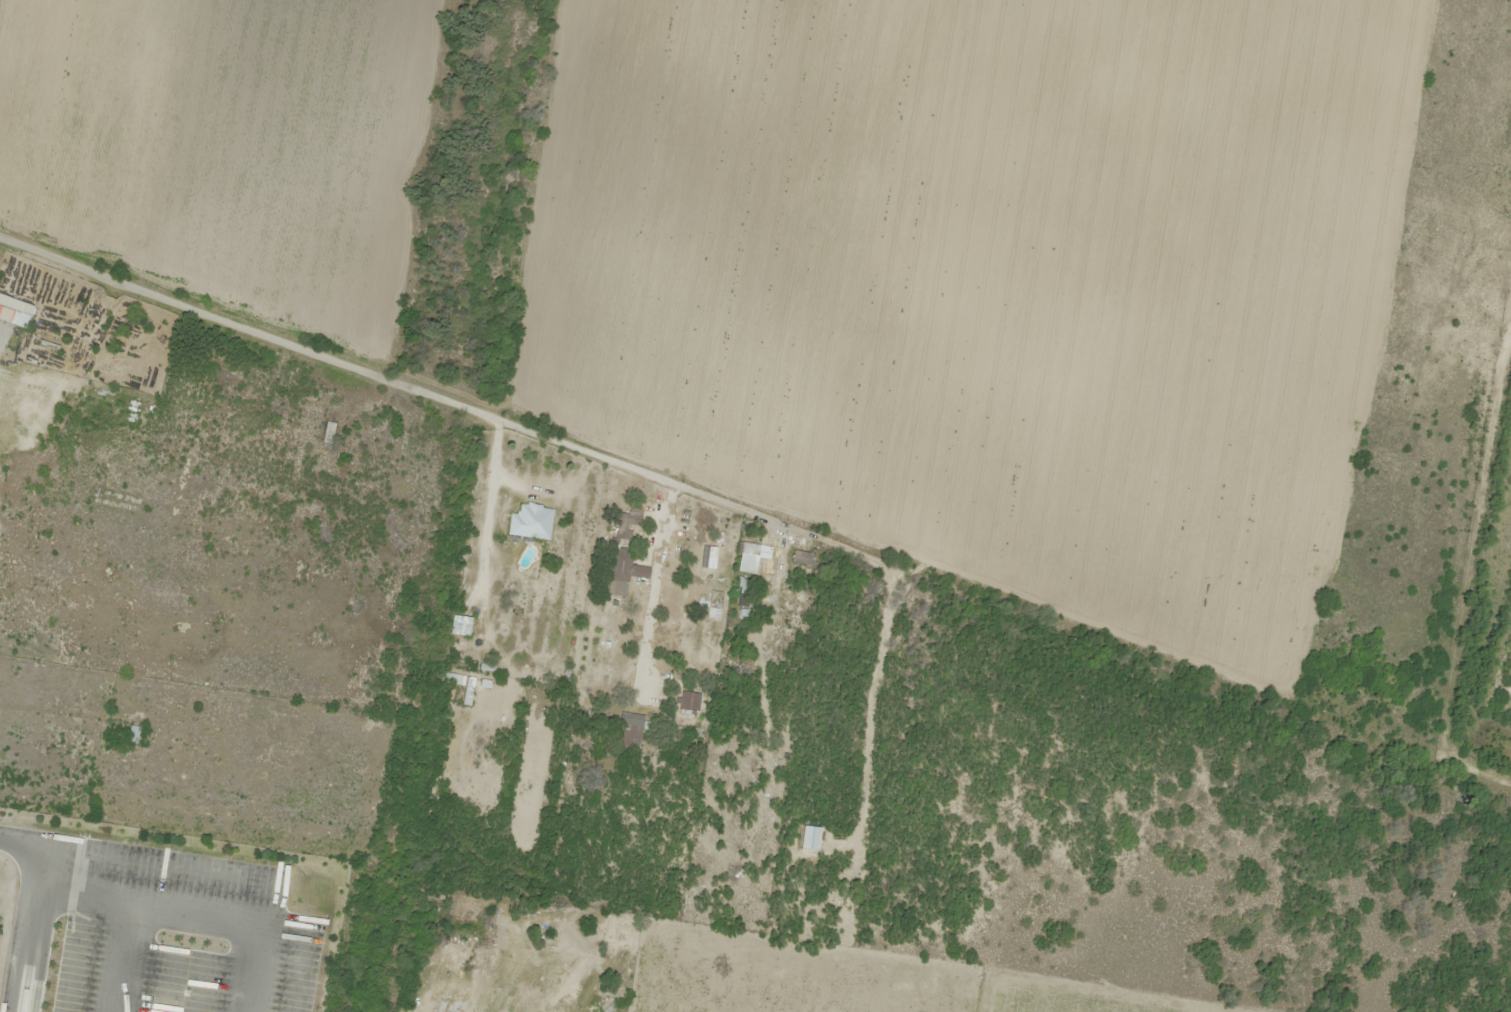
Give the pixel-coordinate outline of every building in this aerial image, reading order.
[(33,304),(0,296),(0,319),(27,327),(33,304)] [(336,424),(327,422),(321,443),(331,445),(336,424)] [(507,532),(548,540),(554,509),(520,502),(518,514),(510,513),(507,532)] [(630,526),(640,527),(643,510),(628,508),(627,514),(618,513),(614,538),(629,540),(630,526)] [(702,569),(715,569),(715,547),(702,547),(702,569)] [(795,548),(792,562),(813,567),(816,553),(795,548)] [(608,595),(626,597),(627,583),(648,585),(650,568),(630,565),(632,552),(613,550),(608,595)] [(760,578),(773,578),(773,560),(760,560),(760,578)] [(754,584),(742,582),(737,604),(748,607),(754,584)] [(719,620),(722,592),(709,591),(706,619),(719,620)] [(472,618),(453,615),(450,634),(469,637),(472,618)] [(463,705),(470,705),(474,678),(444,674),(443,684),(465,686),(463,705)] [(679,710),(696,712),(699,694),(682,691),(679,710)] [(129,743),(136,744),(137,727),(130,727),(129,743)] [(818,851),(822,829),(804,826),(801,849),(818,851)]
